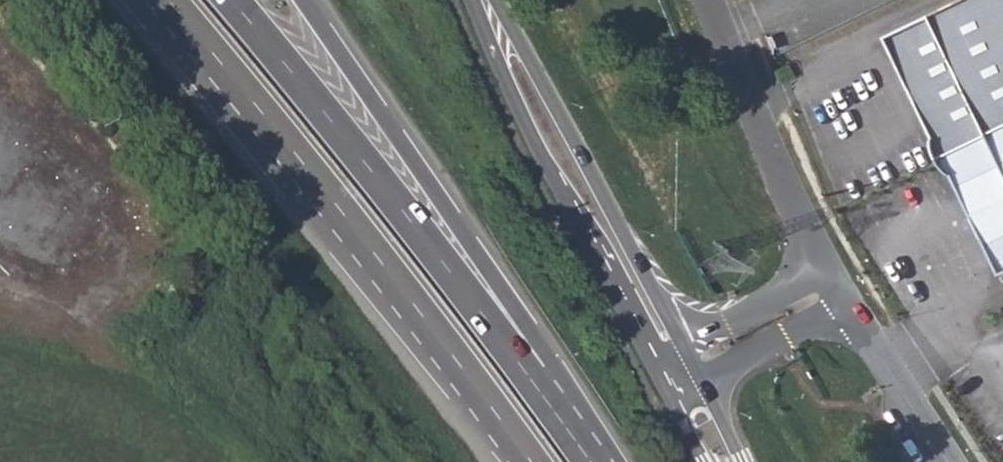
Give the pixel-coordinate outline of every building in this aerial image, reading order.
[(942,158),(1002,129),(1002,0),(960,0),(883,37),(942,158)] [(942,158),(944,162),(1000,276),(1002,274),(1002,129),(942,158)]
